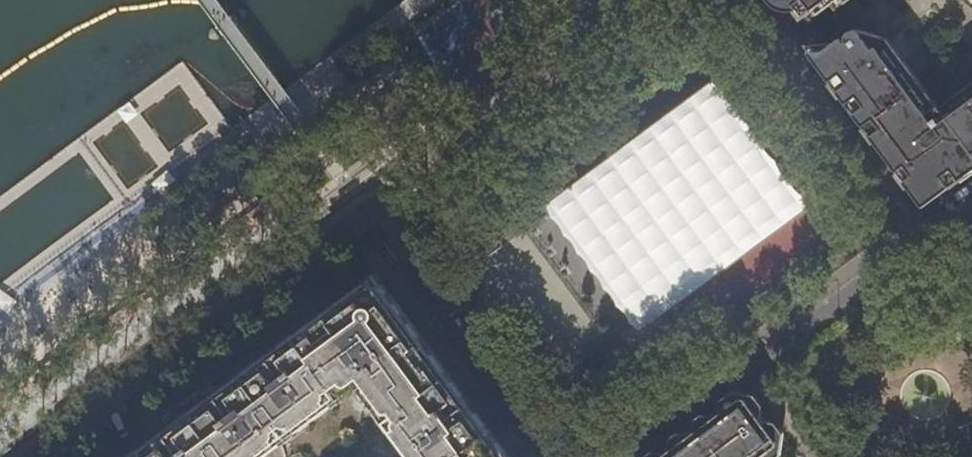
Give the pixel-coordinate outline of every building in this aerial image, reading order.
[(778,7),(784,11),(789,11),(803,8),(808,15),(818,8),(826,17),(850,0),(773,0),(778,7)] [(971,169),(971,88),(939,112),(887,40),(862,28),(859,29),(853,31),(850,34),(849,37),(849,42),(845,45),(834,44),(818,55),(867,122),(919,193),(928,186),(936,196),(971,169)] [(732,96),(753,81),(749,74),(728,89),(732,96)] [(709,76),(535,197),(626,328),(800,207),(709,76)] [(796,139),(753,81),(732,96),(775,155),(796,139)] [(796,139),(775,155),(780,162),(802,147),(796,139)] [(805,208),(701,273),(723,309),(828,244),(805,208)] [(376,278),(330,311),(418,433),(412,437),(427,456),(448,456),(490,427),(459,387),(418,332),(376,278)] [(418,433),(330,311),(298,335),(340,392),(358,379),(365,373),(369,379),(412,437),(418,433)] [(283,443),(283,442),(281,440),(279,437),(340,392),(298,335),(260,363),(237,380),(188,416),(159,438),(144,449),(151,456),(265,456),(283,443)] [(344,398),(362,384),(358,379),(340,392),(344,398)] [(412,437),(369,379),(362,384),(406,442),(412,437)] [(283,443),(344,398),(340,392),(279,437),(281,440),(283,442),(283,443)] [(777,450),(780,433),(770,421),(763,420),(764,413),(753,399),(735,396),(720,407),(718,415),(710,414),(694,426),(693,433),(685,432),(668,444),(667,452),(660,451),(651,456),(767,456),(777,450)] [(492,431),(490,427),(448,456),(456,456),(492,431)] [(492,434),(493,432),(492,431),(456,456),(509,456),(492,434)] [(412,437),(406,442),(417,456),(427,456),(412,437)] [(285,449),(283,443),(265,456),(284,456),(285,449)] [(143,450),(141,447),(127,456),(133,456),(143,450)]
